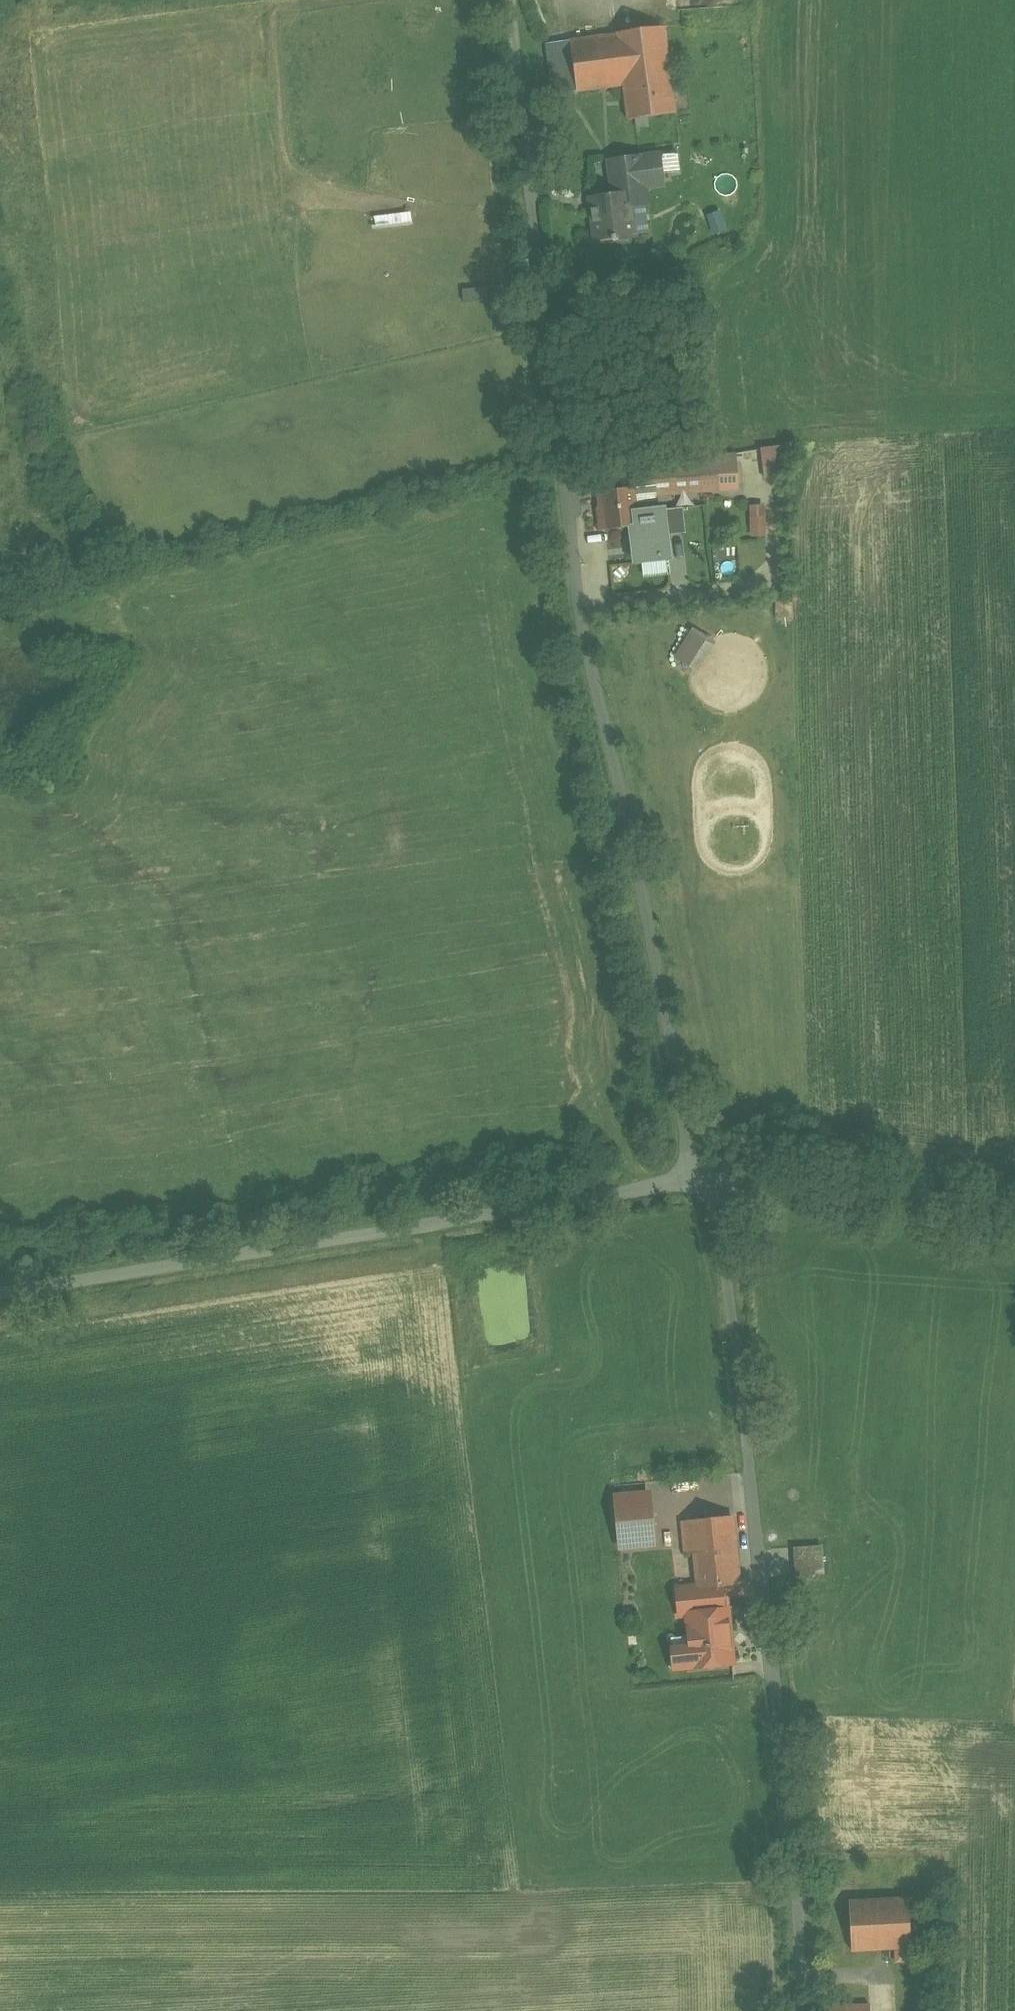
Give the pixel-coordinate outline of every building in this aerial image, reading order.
[(664,26),(617,33),(617,34),(547,43),(554,95),(624,85),(628,119),(676,113),(664,26)] [(640,156),(611,160),(615,195),(596,197),(598,208),(592,209),(596,238),(612,236),(613,240),(616,240),(616,239),(635,237),(631,205),(646,204),(640,156)] [(723,209),(709,214),(716,233),(729,228),(723,209)] [(378,228),(415,221),(414,210),(376,216),(378,228)] [(790,443),(764,446),(767,478),(793,475),(790,443)] [(714,463),(701,464),(703,488),(715,487),(714,463)] [(701,464),(651,468),(653,492),(703,488),(701,464)] [(634,489),(601,492),(606,529),(632,526),(638,525),(637,513),(634,489)] [(768,503),(752,503),(752,534),(768,535),(768,503)] [(663,510),(637,513),(638,525),(632,526),(636,560),(669,556),(663,510)] [(681,618),(665,650),(694,664),(710,633),(681,618)] [(638,1514),(618,1517),(619,1528),(639,1525),(638,1514)] [(732,1516),(682,1521),(685,1553),(695,1552),(698,1588),(723,1585),(739,1583),(732,1516)] [(639,1525),(619,1528),(620,1540),(640,1538),(639,1525)] [(821,1545),(793,1547),(795,1575),(823,1573),(821,1545)] [(723,1585),(698,1588),(701,1612),(687,1613),(691,1646),(673,1648),(675,1668),(692,1666),(692,1667),(733,1662),(728,1609),(725,1609),(723,1585)] [(909,1898),(849,1901),(852,1950),(896,1948),(912,1947),(909,1898)] [(912,1947),(896,1948),(896,1961),(912,1960),(912,1947)]
